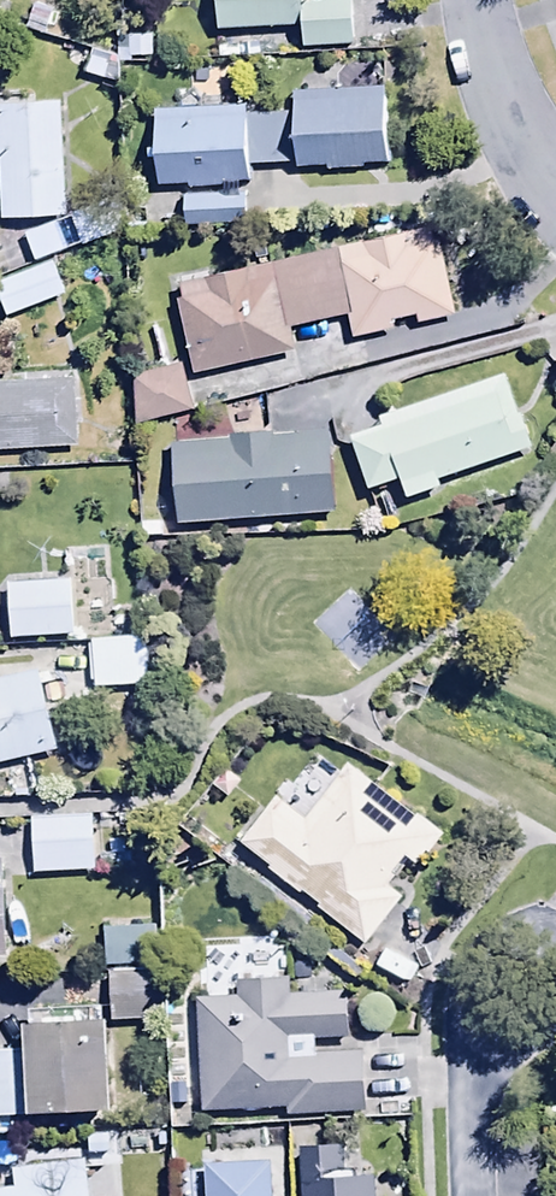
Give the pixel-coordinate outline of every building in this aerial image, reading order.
[(231,40),(310,36),(311,57),(369,55),(366,2),(354,2),(354,0),(230,0),(231,40)] [(8,51),(0,40),(0,57),(8,51)] [(248,114),(159,117),(162,194),(253,191),(252,170),(300,168),(300,175),(392,171),(389,94),(296,98),(297,119),(248,121),(248,114)] [(77,109),(8,112),(13,223),(82,220),(77,109)] [(248,201),(186,203),(187,231),(249,228),(248,201)] [(420,329),(459,320),(441,234),(182,290),(186,307),(180,308),(195,377),(297,355),(292,330),(351,317),(357,347),(399,338),(397,329),(419,324),(420,329)] [(0,288),(0,295),(11,325),(70,303),(57,267),(0,288)] [(183,369),(136,383),(149,428),(196,414),(183,369)] [(443,488),(534,459),(509,380),(382,422),(386,435),(354,445),(373,500),(406,489),(412,508),(446,497),(443,488)] [(338,420),(328,382),(265,399),(275,437),(338,420)] [(85,451),(82,386),(0,389),(0,454),(85,451)] [(174,449),(181,529),(338,517),(332,437),(174,449)] [(104,551),(67,554),(70,589),(10,590),(12,645),(76,643),(74,605),(107,603),(104,551)] [(148,644),(94,645),(95,696),(149,695),(148,644)] [(0,686),(0,772),(58,760),(40,677),(0,686)] [(279,802),(243,850),(273,873),(270,878),(301,901),(303,898),(320,911),(317,915),(366,951),(406,897),(392,887),(409,864),(420,872),(444,840),(352,771),(311,826),(279,802)] [(96,822),(35,823),(36,879),(97,878),(96,822)] [(11,967),(6,868),(0,869),(0,967),(11,967)] [(150,937),(107,938),(108,971),(151,970),(150,937)] [(163,977),(114,976),(114,1026),(147,1027),(147,1059),(166,1059),(166,1025),(162,1025),(163,977)] [(239,990),(240,1005),(202,1007),(206,1117),(289,1114),(290,1122),(369,1119),(367,1057),(314,1059),(314,1046),(347,1045),(345,1000),(290,1002),(289,988),(239,990)] [(33,1018),(36,1126),(115,1123),(111,1015),(33,1018)] [(0,1049),(0,1125),(24,1123),(21,1057),(0,1058),(0,1049)] [(305,1154),(306,1195),(380,1195),(380,1181),(342,1183),(341,1153),(305,1154)] [(88,1167),(16,1176),(18,1195),(14,1195),(92,1195),(88,1167)] [(211,1174),(212,1195),(274,1195),(272,1171),(211,1174)]
